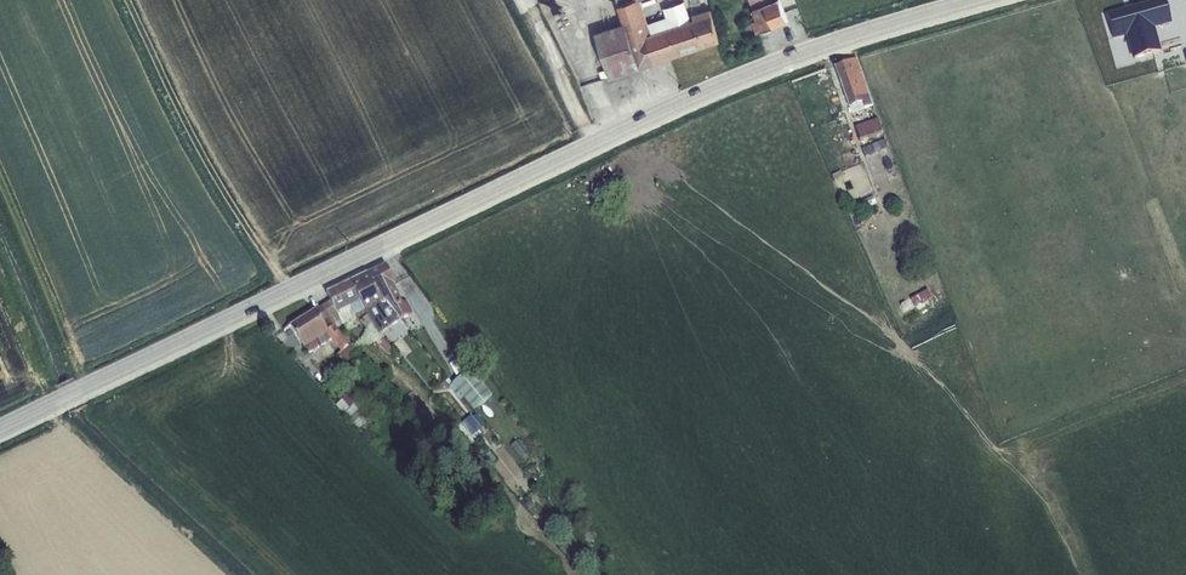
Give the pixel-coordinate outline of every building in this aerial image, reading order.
[(623,23),(639,67),(639,68),(720,41),(710,8),(692,14),(691,9),(688,10),(666,18),(649,24),(641,0),(638,0),(619,5),(617,6),(623,23)] [(666,18),(688,10),(685,0),(663,7),(666,18)] [(761,31),(773,26),(765,4),(776,0),(749,0),(761,31)] [(780,0),(776,0),(765,4),(773,26),(774,27),(788,21),(780,0)] [(1130,25),(1170,16),(1166,0),(1160,0),(1126,7),(1130,25)] [(1170,16),(1130,25),(1135,46),(1148,43),(1146,31),(1141,32),(1141,28),(1164,24),(1165,28),(1177,25),(1181,24),(1180,19),(1177,20),(1176,15),(1170,16)] [(639,67),(623,23),(595,32),(610,76),(639,67)] [(856,59),(834,66),(849,108),(861,103),(863,109),(872,106),(856,59)] [(863,109),(861,103),(849,108),(851,113),(863,109)] [(883,135),(877,120),(855,127),(859,141),(867,138),(868,141),(883,135)] [(861,149),(865,157),(887,148),(884,140),(861,149)] [(855,163),(862,160),(860,153),(858,154),(856,145),(851,147),(852,151),(851,151),(852,156),(853,156),(855,163)] [(852,172),(855,177),(862,173),(859,167),(852,172)] [(862,201),(865,209),(876,204),(873,196),(862,201)] [(385,264),(368,273),(378,293),(383,303),(387,301),(392,309),(400,319),(402,318),(402,319),(413,313),(407,301),(403,303),(393,285),(395,284),(385,264)] [(378,293),(368,273),(350,281),(360,302),(378,293)] [(360,302),(350,281),(326,293),(330,301),(336,313),(360,302)] [(899,305),(905,315),(917,309),(918,310),(932,303),(931,299),(936,295),(928,281),(920,286),(923,292),(899,305)] [(378,293),(360,302),(364,310),(366,315),(367,315),(371,313),(372,315),(377,313),(376,311),(380,309),(378,305),(383,303),(378,293)] [(330,301),(315,311),(329,333),(305,348),(308,354),(331,340),(341,352),(338,355),(345,363),(356,353),(350,345),(350,343),(339,331),(346,327),(344,323),(342,324),(336,313),(330,301)] [(360,302),(336,313),(342,324),(344,323),(355,317),(354,315),(364,310),(360,302)] [(378,312),(389,329),(400,322),(389,305),(378,312)] [(305,348),(329,333),(315,311),(290,326),(304,349),(305,348)] [(387,355),(393,350),(385,341),(376,330),(373,326),(370,320),(367,315),(366,315),(360,321),(371,334),(369,335),(387,355)] [(376,330),(385,341),(391,335),(382,325),(378,321),(373,326),(376,330)] [(470,369),(452,383),(473,411),(491,396),(470,369)] [(448,386),(469,413),(473,411),(452,383),(448,386)] [(336,406),(364,436),(378,422),(358,402),(359,401),(351,392),(342,400),(336,406)] [(415,416),(425,427),(434,419),(424,408),(415,416)] [(461,424),(472,436),(481,428),(470,416),(461,424)] [(431,435),(437,441),(441,437),(434,431),(431,435)] [(518,439),(510,445),(521,461),(529,455),(518,439)] [(490,488),(499,498),(507,491),(497,481),(490,488)]
